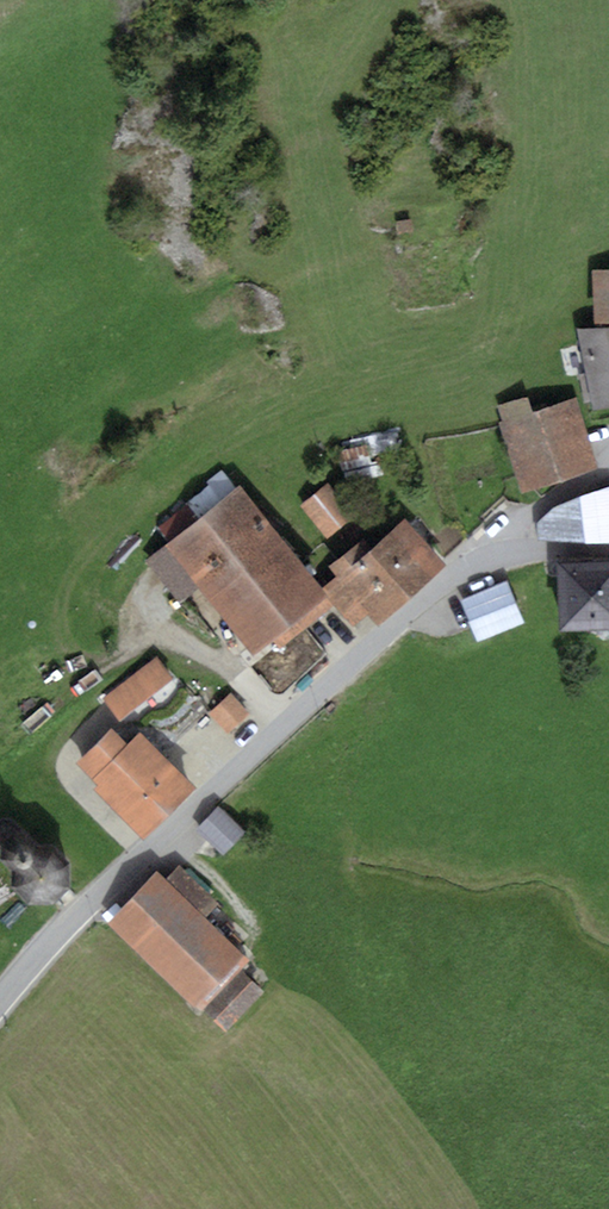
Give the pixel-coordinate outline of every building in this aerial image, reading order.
[(591,265),(593,314),(608,313),(608,264),(591,265)] [(575,321),(594,400),(608,397),(608,321),(575,321)] [(527,390),(494,400),(521,486),(599,461),(576,390),(532,404),(527,390)] [(369,449),(341,456),(345,475),(374,468),(369,449)] [(330,490),(303,514),(330,544),(357,520),(330,490)] [(539,522),(540,537),(608,540),(608,490),(580,500),(556,509),(539,522)] [(246,495),(173,552),(262,664),(334,607),(246,495)] [(352,540),(328,562),(339,573),(324,587),(341,605),(354,592),(381,621),(447,561),(403,514),(362,551),(352,540)] [(561,567),(564,627),(608,625),(608,565),(561,567)] [(512,591),(464,609),(478,648),(527,630),(512,591)] [(160,666),(139,683),(155,703),(177,686),(160,666)] [(233,700),(210,722),(228,741),(251,720),(233,700)] [(113,725),(75,763),(143,830),(189,784),(135,730),(127,739),(113,725)] [(221,813),(198,837),(224,861),(247,838),(221,813)] [(0,818),(0,863),(13,876),(12,885),(27,902),(52,904),(69,887),(68,860),(53,844),(48,844),(35,830),(27,833),(12,818),(0,818)] [(161,874),(110,927),(204,1015),(255,962),(161,874)]
